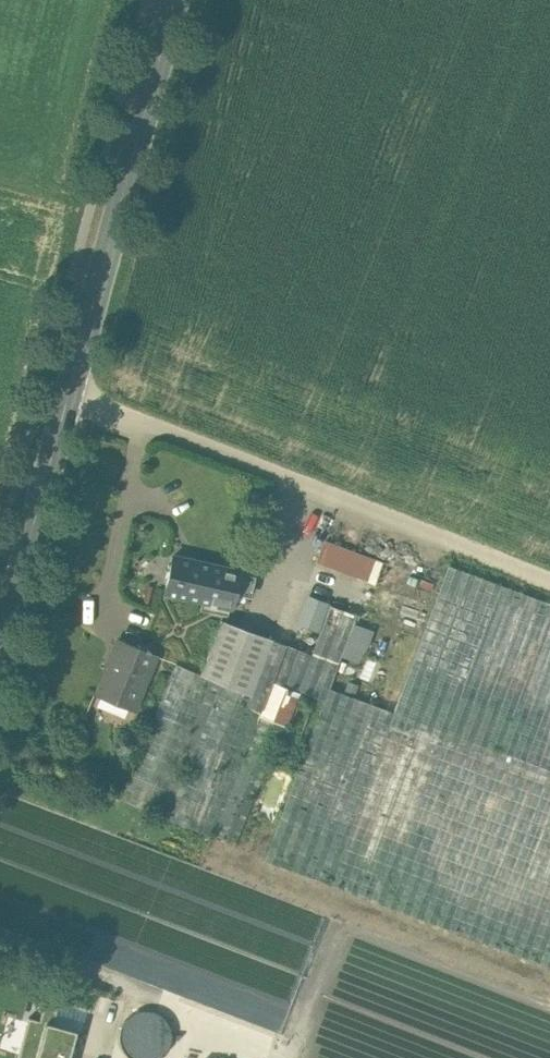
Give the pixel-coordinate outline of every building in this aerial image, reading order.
[(384,561),(324,539),(316,563),(375,585),(384,561)] [(239,570),(173,554),(165,589),(231,605),(234,593),(248,596),(252,581),(237,577),(239,570)] [(451,567),(396,713),(549,771),(549,604),(451,567)] [(330,605),(312,654),(339,663),(357,615),(330,605)] [(272,640),(221,621),(202,674),(253,695),(272,640)] [(312,654),(272,640),(253,695),(265,700),(273,682),(299,691),(302,693),(315,697),(325,701),(330,688),(339,663),(312,654)] [(154,655),(118,641),(97,693),(133,708),(154,655)] [(202,674),(175,663),(119,800),(210,837),(259,714),(265,700),(253,695),(202,674)] [(299,691),(273,682),(265,700),(259,714),(286,725),(299,691)] [(396,713),(330,688),(325,701),(265,859),(331,884),(396,713)] [(302,693),(283,740),(296,745),(315,697),(302,693)] [(396,713),(331,884),(549,967),(549,771),(396,713)] [(259,714),(210,837),(236,847),(286,725),(259,714)] [(44,998),(38,1018),(79,1030),(85,1010),(44,998)] [(169,1055),(170,1015),(128,1014),(126,1054),(169,1055)] [(72,1027),(24,1020),(19,1057),(68,1057),(72,1027)]
